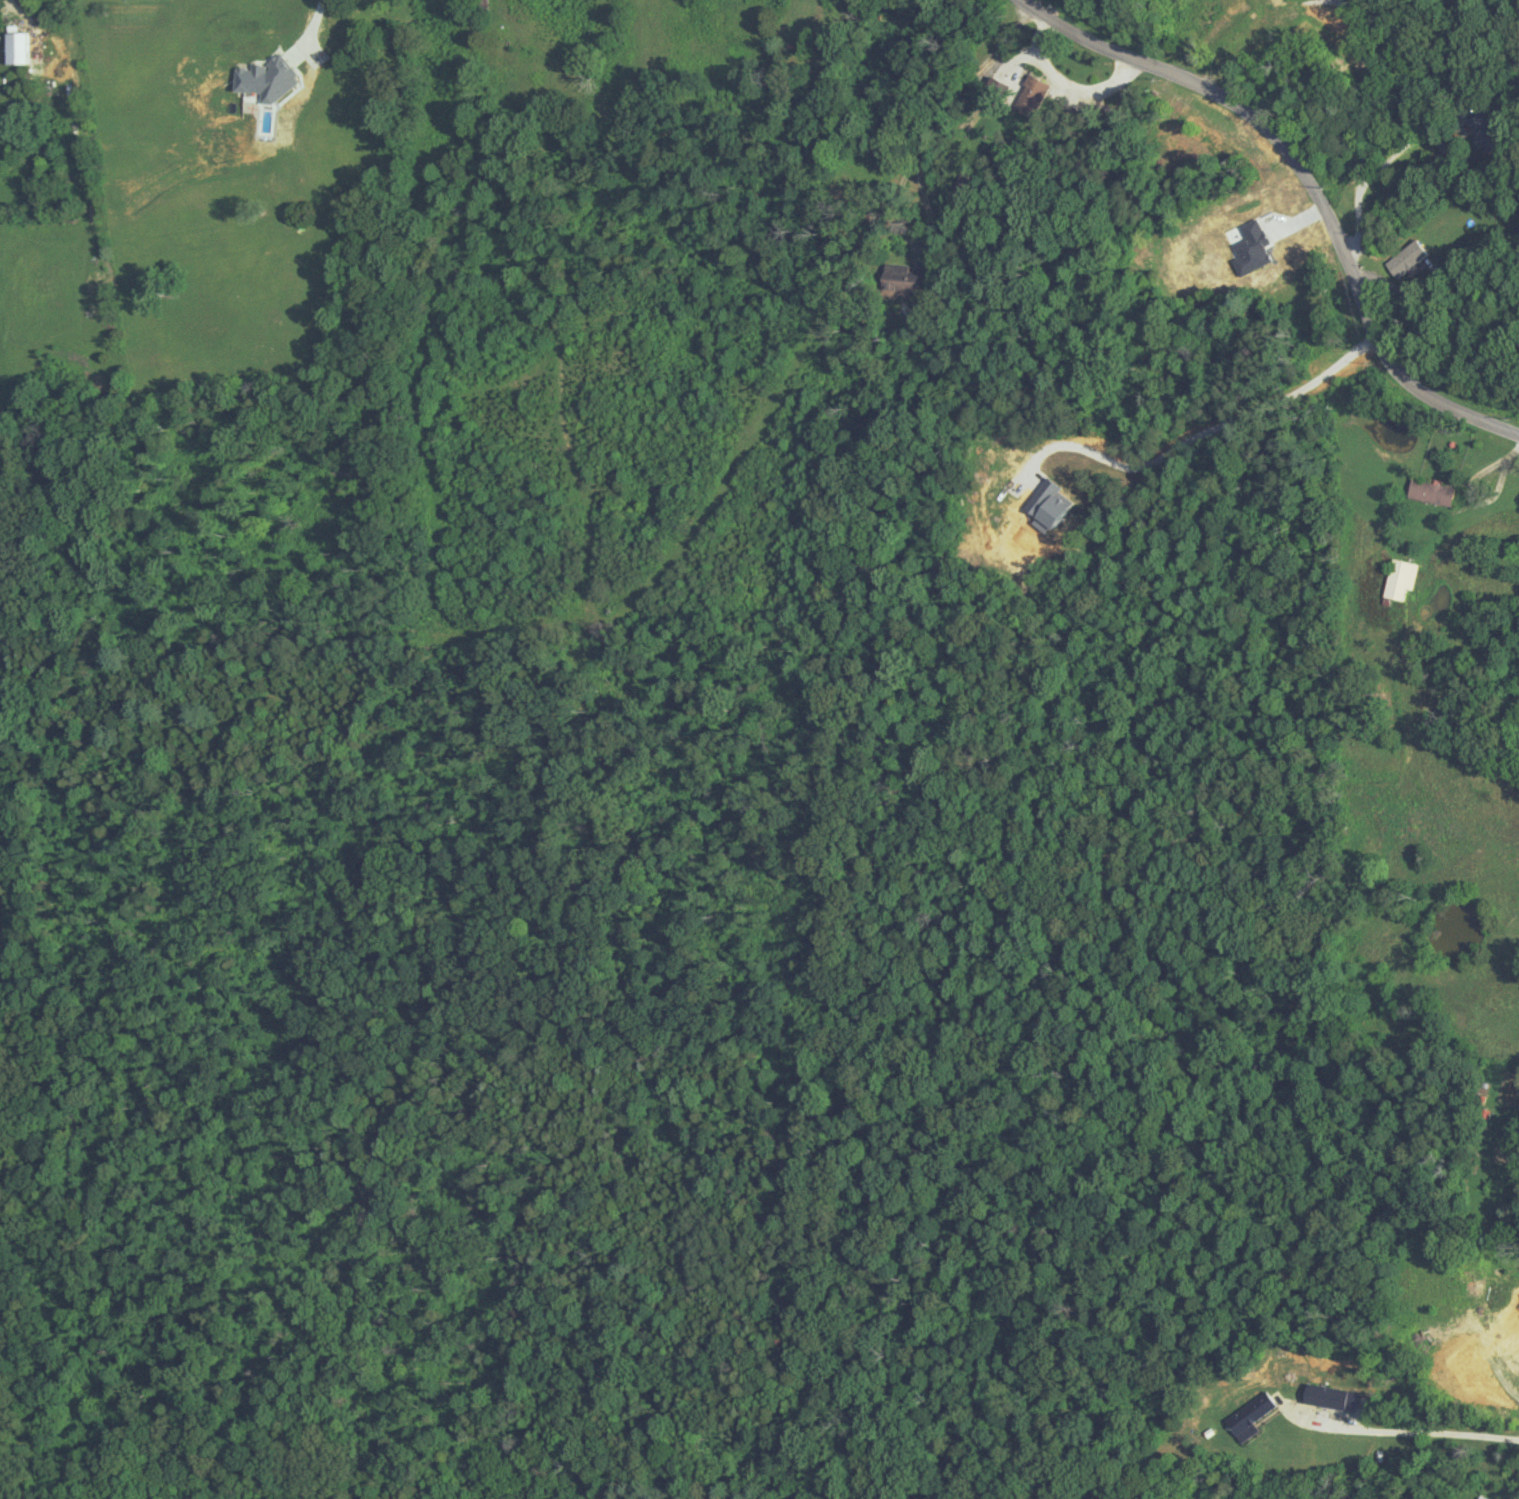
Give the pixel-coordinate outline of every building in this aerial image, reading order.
[(1034,110),(1049,85),(1029,73),(1014,99),(1034,110)] [(1428,253),(1414,237),(1383,262),(1397,279),(1428,253)] [(909,264),(882,264),(882,280),(909,280),(909,264)] [(1449,507),(1453,488),(1410,479),(1406,498),(1449,507)] [(1403,601),(1406,589),(1410,590),(1416,564),(1390,558),(1381,596),(1403,601)] [(1348,1389),(1303,1383),(1301,1404),(1345,1410),(1348,1389)] [(1276,1406),(1266,1391),(1222,1419),(1232,1434),(1276,1406)]
